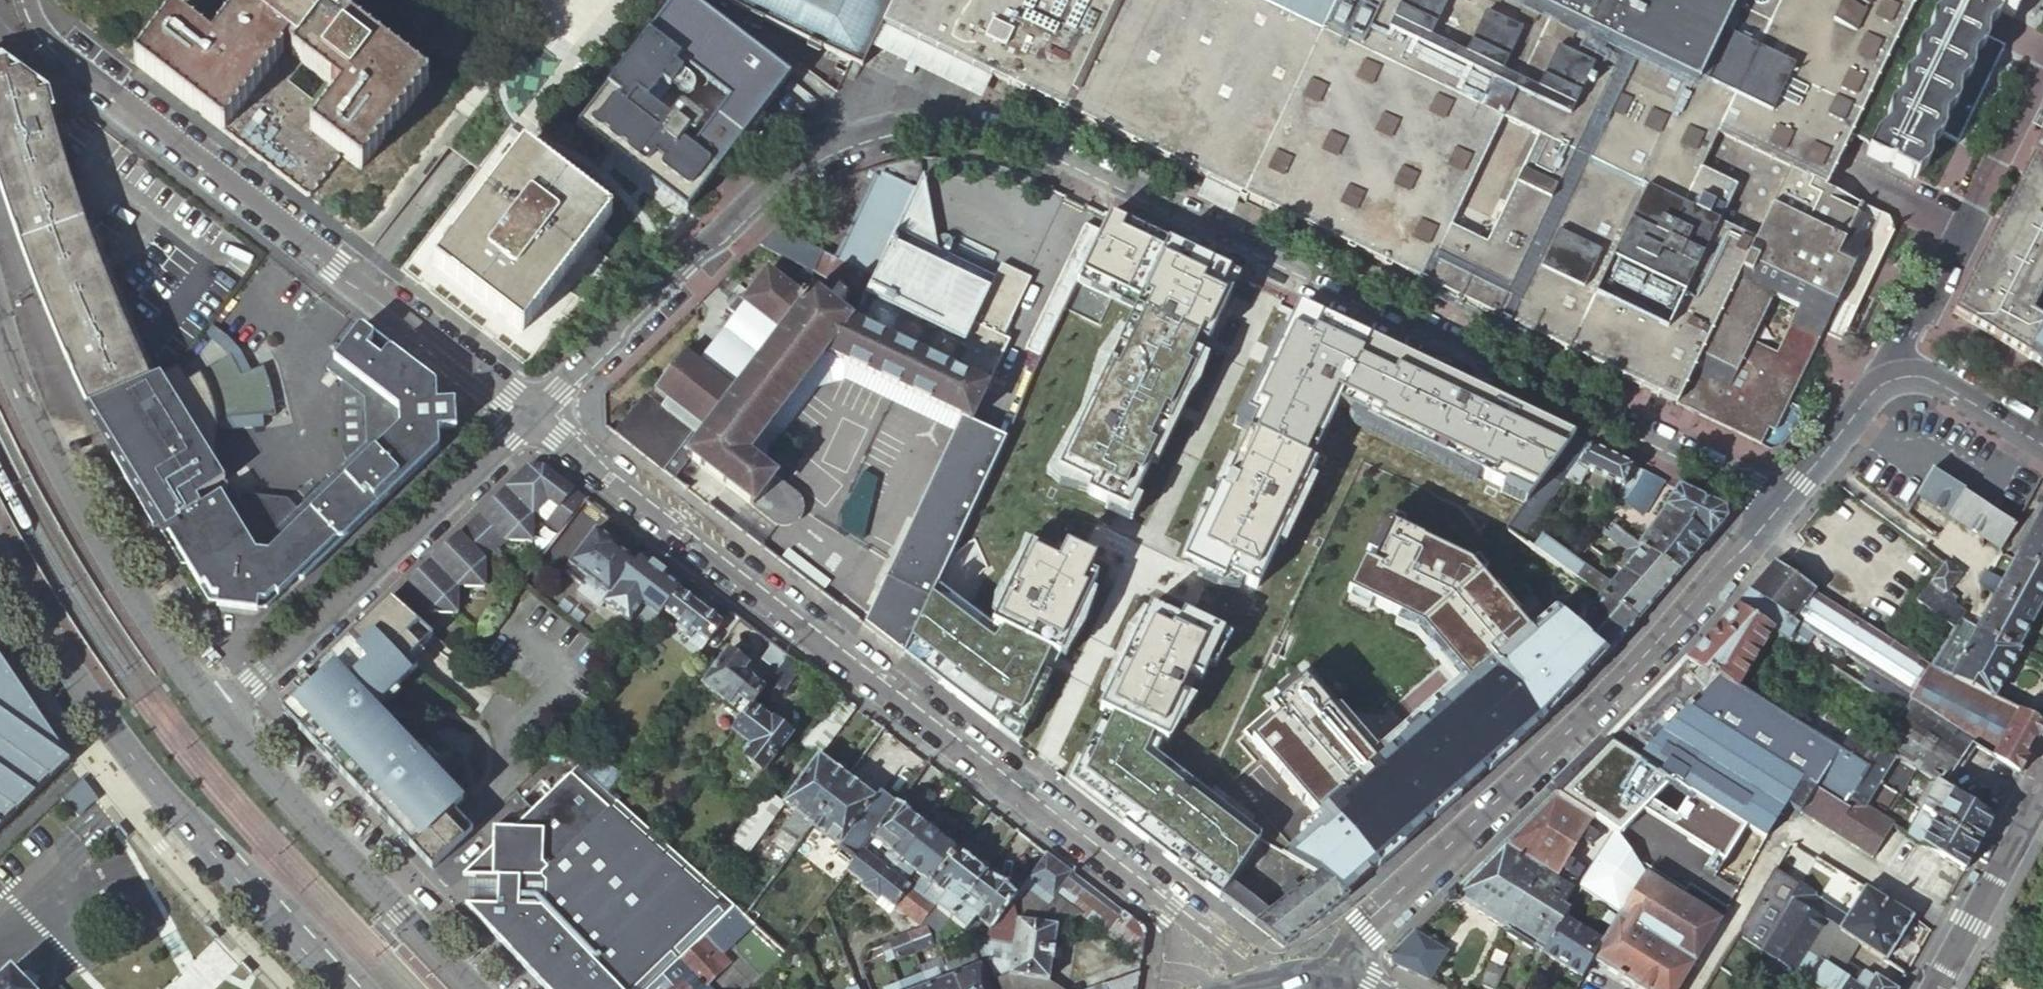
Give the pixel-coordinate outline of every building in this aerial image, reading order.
[(233,2),(239,7),(211,45),(172,15),(135,64),(308,199),(341,156),(361,171),(430,82),(330,7),(322,18),(300,1),(301,0),(234,0),(233,2)] [(686,0),(676,0),(672,5),(666,14),(652,31),(643,43),(631,57),(625,66),(612,83),(595,104),(577,128),(686,211),(689,208),(788,79),(784,75),(691,195),(671,180),(669,183),(668,184),(666,184),(663,185),(661,184),(659,183),(656,181),(655,179),(655,176),(655,174),(656,173),(656,171),(658,170),(627,146),(624,149),(612,140),(614,136),(604,128),(599,124),(612,109),(609,107),(619,94),(621,96),(637,76),(671,33),(692,4),(689,2),(686,0)] [(736,6),(737,7),(752,14),(751,17),(764,23),(765,21),(784,30),(810,43),(809,45),(822,52),(823,50),(839,57),(851,63),(882,0),(727,0),(736,6)] [(883,25),(993,78),(1023,92),(1022,96),(1029,99),(1031,96),(1059,110),(1058,113),(1065,116),(1066,113),(1131,144),(1129,148),(1136,151),(1138,147),(1167,161),(1165,165),(1173,168),(1174,165),(1206,180),(1240,196),(1238,200),(1244,203),(1246,199),(1275,213),(1274,217),(1281,220),(1283,217),(1347,248),(1346,251),(1353,254),(1355,251),(1384,265),(1383,268),(1389,272),(1391,269),(1456,300),(1455,304),(1462,307),(1464,303),(1492,317),(1490,321),(1497,324),(1499,320),(1564,351),(1563,355),(1570,359),(1572,355),(1600,368),(1599,372),(1606,376),(1608,372),(1641,387),(1703,257),(1654,234),(1701,134),(1745,146),(1824,183),(1836,166),(1843,149),(1849,137),(1853,131),(1915,0),(894,0),(883,25)] [(1941,136),(1957,144),(2004,48),(1996,44),(2004,29),(1994,23),(1996,21),(1998,19),(1999,17),(2000,14),(2013,19),(2022,0),(1915,0),(1853,131),(1849,137),(1864,143),(1868,150),(1866,156),(1887,165),(1890,164),(1893,165),(1892,168),(1896,170),(1899,171),(1903,174),(1907,179),(1908,180),(1909,179),(1913,178),(1914,179),(1916,177),(1927,167),(1930,148),(1941,138),(1941,136)] [(671,180),(691,195),(784,75),(746,46),(692,4),(671,33),(637,76),(621,96),(619,94),(609,107),(612,109),(599,124),(604,128),(614,136),(612,140),(624,149),(627,146),(658,170),(656,171),(656,173),(655,174),(655,176),(655,179),(656,181),(659,183),(661,184),(663,185),(666,184),(668,184),(669,183),(671,180)] [(883,25),(878,35),(988,87),(993,78),(883,25)] [(980,103),(988,87),(878,35),(871,49),(980,103)] [(11,225),(13,231),(15,230),(20,245),(19,246),(37,296),(65,361),(67,360),(73,375),(71,375),(81,399),(86,408),(149,380),(149,379),(147,376),(146,374),(145,372),(144,369),(142,366),(141,364),(140,360),(139,357),(137,354),(136,352),(135,350),(134,346),(131,341),(129,336),(128,333),(125,327),(122,320),(119,313),(118,309),(116,306),(115,303),(113,299),(112,295),(110,292),(109,288),(108,285),(106,281),(105,278),(103,274),(102,271),(101,267),(99,263),(98,260),(95,253),(93,246),(90,240),(88,233),(85,224),(84,222),(79,208),(78,204),(73,190),(72,186),(58,143),(49,112),(51,112),(46,96),(37,99),(34,87),(17,75),(9,76),(6,65),(0,66),(0,190),(11,225)] [(2018,181),(1954,311),(1952,313),(2029,360),(2042,333),(2042,324),(2029,316),(2042,287),(2042,131),(2018,181)] [(1703,257),(1641,387),(1680,406),(1761,445),(1769,428),(1776,430),(1821,336),(1829,340),(1840,345),(1870,281),(1893,229),(1891,222),(1888,215),(1824,183),(1745,146),(1701,134),(1654,234),(1703,257)] [(571,268),(611,216),(546,167),(538,161),(522,150),(434,265),(501,316),(522,332),(571,268)] [(922,177),(921,159),(901,162),(892,164),(877,168),(864,172),(847,179),(848,184),(849,184),(858,204),(857,205),(860,213),(838,261),(874,279),(890,244),(922,177)] [(1206,180),(1201,191),(1235,207),(1238,200),(1240,196),(1206,180)] [(1085,255),(1091,238),(1116,248),(1128,219),(1107,211),(1101,225),(1085,219),(1073,250),(1085,255)] [(92,220),(84,222),(85,224),(88,233),(90,240),(93,246),(95,253),(98,260),(99,263),(101,267),(102,271),(103,274),(105,278),(106,281),(108,285),(109,288),(110,292),(112,295),(113,299),(115,303),(116,306),(118,309),(119,313),(122,320),(125,327),(128,333),(129,336),(131,341),(134,346),(135,350),(136,352),(137,354),(139,357),(140,360),(141,364),(142,366),(144,369),(145,372),(146,374),(147,376),(149,379),(149,380),(157,377),(153,370),(150,363),(147,356),(140,342),(130,319),(129,316),(127,312),(126,309),(118,289),(116,284),(111,272),(110,268),(104,254),(102,249),(97,235),(92,220)] [(838,261),(776,230),(770,235),(759,246),(865,297),(874,279),(838,261)] [(900,314),(887,340),(987,390),(1010,342),(1003,338),(1030,280),(1001,266),(988,292),(890,244),(874,279),(865,297),(900,314)] [(1063,310),(1082,269),(1068,263),(1049,303),(1063,310)] [(622,430),(617,436),(673,480),(689,460),(774,526),(777,527),(782,528),(788,528),(794,526),(798,523),(802,517),(804,512),(804,508),(804,505),(802,502),(799,496),(796,493),(749,457),(826,356),(960,421),(970,425),(971,423),(987,390),(887,340),(855,324),(813,292),(806,299),(767,269),(741,303),(735,297),(727,308),(735,314),(712,343),(714,360),(742,382),(735,392),(684,352),(640,408),(635,409),(635,413),(630,414),(630,419),(626,420),(626,424),(622,425),(622,430)] [(1063,310),(1049,303),(1039,325),(1053,331),(1063,310)] [(365,332),(363,331),(361,330),(360,330),(358,330),(357,330),(356,331),(325,371),(343,384),(364,400),(363,446),(344,464),(294,512),(269,536),(257,535),(235,501),(228,490),(159,533),(178,563),(180,565),(181,566),(183,566),(184,566),(185,565),(207,601),(214,603),(217,603),(218,603),(218,599),(230,595),(247,597),(255,605),(255,607),(258,608),(265,609),(286,588),(282,584),(289,578),(293,582),(293,581),(294,582),(296,583),(298,583),(299,582),(300,581),(440,450),(438,432),(437,405),(435,386),(365,332)] [(2029,360),(2042,369),(2042,333),(2029,360)] [(1175,436),(1366,518),(1403,433),(1212,351),(1175,436)] [(273,415),(266,364),(235,368),(233,354),(216,356),(225,422),(273,415)] [(186,383),(176,368),(161,375),(171,391),(186,383)] [(96,427),(108,447),(114,444),(129,436),(178,409),(201,395),(211,384),(209,381),(204,371),(186,383),(171,391),(161,375),(157,377),(149,380),(86,408),(96,427)] [(112,455),(108,457),(124,482),(151,528),(155,526),(159,533),(228,490),(211,462),(204,452),(195,458),(192,452),(172,465),(157,442),(163,438),(161,424),(214,419),(221,418),(220,412),(219,408),(218,402),(214,392),(213,390),(211,385),(211,384),(201,395),(178,409),(129,436),(114,444),(108,447),(112,455)] [(364,400),(343,384),(341,387),(339,395),(337,400),(336,405),(335,412),(335,420),(335,426),(336,434),(337,442),(338,449),(341,456),(343,462),(344,464),(363,446),(364,400)] [(438,432),(457,431),(455,404),(437,405),(438,432)] [(214,422),(214,419),(161,424),(163,438),(157,442),(172,465),(192,452),(195,458),(204,452),(211,462),(212,459),(212,454),(213,449),(214,443),(214,436),(215,433),(214,427),(214,422)] [(970,425),(960,421),(939,468),(971,483),(994,434),(971,423),(970,425)] [(939,468),(887,580),(929,600),(950,557),(956,543),(990,472),(993,466),(1005,439),(994,434),(971,483),(939,468)] [(1505,530),(1519,540),(1564,482),(1578,490),(1582,482),(1588,472),(1632,493),(1635,489),(1643,473),(1574,439),(1544,479),(1505,530)] [(850,499),(868,504),(876,473),(859,468),(850,499)] [(551,531),(557,536),(585,501),(543,469),(527,470),(504,492),(529,517),(544,502),(555,510),(549,518),(551,531)] [(1588,472),(1582,482),(1625,503),(1632,493),(1588,472)] [(1965,491),(1933,472),(1918,496),(1949,516),(1965,491)] [(1663,482),(1643,473),(1635,489),(1632,493),(1625,503),(1623,506),(1619,509),(1626,513),(1629,509),(1636,514),(1642,512),(1663,482)] [(1638,545),(1678,574),(1679,575),(1694,558),(1693,557),(1725,520),(1723,511),(1679,489),(1638,545)] [(2000,550),(2016,524),(1965,491),(1949,516),(2000,550)] [(504,492),(493,502),(496,504),(481,518),(479,516),(468,527),(493,552),(502,544),(529,543),(529,517),(504,492)] [(269,536),(294,512),(285,502),(243,496),(235,501),(257,535),(269,536)] [(2018,557),(2042,571),(2042,511),(2021,552),(2016,549),(2013,555),(2018,557)] [(1622,572),(1657,598),(1678,574),(1638,545),(1613,526),(1607,534),(1606,533),(1605,536),(1626,551),(1621,557),(1629,564),(1622,572)] [(430,563),(455,589),(483,589),(482,562),(493,552),(468,527),(456,537),(459,540),(444,553),(442,551),(430,563)] [(562,573),(582,588),(587,580),(599,590),(608,597),(621,580),(626,584),(639,568),(633,564),(634,563),(615,549),(616,548),(595,531),(562,573)] [(1545,541),(1536,553),(1567,574),(1576,563),(1545,541)] [(1614,565),(1622,572),(1629,564),(1621,557),(1614,565)] [(2018,557),(2016,562),(2005,583),(1997,596),(2035,615),(2042,600),(2042,571),(2018,557)] [(454,615),(455,589),(430,563),(419,575),(421,576),(406,590),(404,589),(391,601),(417,625),(428,614),(454,615)] [(1600,598),(1636,622),(1657,598),(1622,572),(1609,586),(1576,563),(1567,574),(1577,581),(1600,598)] [(2018,775),(2042,727),(2042,725),(1993,699),(1953,679),(1931,665),(1855,618),(1773,563),(1749,592),(1805,630),(1873,676),(1893,690),(1900,695),(1908,700),(1971,745),(2018,775)] [(1953,631),(1960,619),(1964,613),(1953,605),(1957,598),(1947,591),(1959,574),(1944,563),(1915,602),(1917,604),(1953,631)] [(679,592),(689,580),(670,566),(646,598),(664,612),(665,611),(679,592)] [(1978,585),(1997,596),(2005,583),(1990,575),(1985,572),(1978,585)] [(286,588),(293,582),(289,578),(282,584),(286,588)] [(587,580),(582,588),(578,593),(589,602),(599,590),(587,580)] [(929,600),(887,580),(865,627),(903,657),(929,600)] [(604,603),(608,597),(599,590),(589,602),(603,613),(608,607),(603,603),(604,603)] [(679,592),(665,611),(679,623),(675,629),(690,640),(695,634),(707,644),(721,624),(679,592)] [(1805,630),(1749,592),(1736,607),(1782,638),(1795,646),(1805,630)] [(218,603),(255,607),(255,605),(247,597),(230,595),(218,599),(218,603)] [(2015,651),(2035,615),(1997,596),(1979,630),(1979,631),(2015,651)] [(619,633),(636,647),(664,612),(646,598),(619,633)] [(1578,631),(1606,656),(1636,623),(1636,622),(1600,598),(1585,615),(1589,619),(1578,631)] [(391,601),(303,683),(307,687),(295,698),(282,711),(298,729),(332,764),(413,850),(421,858),(432,869),(443,859),(471,832),(462,822),(453,812),(463,803),(400,737),(393,743),(368,717),(417,670),(408,661),(428,642),(432,639),(417,625),(391,601)] [(217,603),(214,603),(214,604),(214,606),(215,608),(216,609),(220,612),(251,616),(258,612),(258,608),(255,607),(218,603),(217,603)] [(1685,661),(1686,661),(1706,674),(1708,671),(1736,688),(1768,637),(1779,644),(1782,638),(1736,607),(1700,646),(1685,661)] [(1931,665),(1953,679),(1979,631),(1979,630),(1960,619),(1953,631),(1931,665)] [(2018,652),(2015,651),(1979,631),(1953,679),(1993,699),(2018,653),(2018,652)] [(695,634),(690,640),(688,643),(700,652),(707,644),(695,634)] [(751,707),(764,691),(741,673),(747,666),(728,651),(702,686),(733,710),(740,701),(750,708),(751,707)] [(803,668),(789,657),(770,682),(785,692),(803,668)] [(69,762),(0,660),(0,829),(69,762)] [(1822,779),(1851,798),(1865,774),(1868,769),(1867,769),(1778,714),(1736,688),(1708,671),(1706,674),(1686,661),(1677,670),(1676,670),(1638,708),(1639,709),(1606,742),(1719,811),(1765,839),(1786,806),(1800,814),(1822,779)] [(1838,672),(1832,669),(1828,677),(1833,680),(1838,672)] [(1893,690),(1873,676),(1865,689),(1886,701),(1893,690)] [(855,708),(838,695),(827,709),(801,744),(818,757),(855,708)] [(1902,711),(1908,700),(1900,695),(1894,706),(1902,711)] [(1936,784),(1941,787),(1971,745),(1908,700),(1902,711),(1880,748),(1896,758),(1936,784)] [(740,701),(733,710),(743,718),(750,708),(740,701)] [(750,708),(743,718),(732,732),(752,747),(744,759),(761,773),(790,735),(773,722),(772,723),(751,707),(750,708)] [(1719,811),(1606,742),(1553,796),(1591,820),(1611,833),(1577,886),(1579,888),(1582,890),(1611,909),(1620,895),(1612,890),(1613,887),(1621,893),(1645,854),(1728,906),(1742,881),(1765,839),(1719,811)] [(1868,769),(1865,774),(1880,783),(1896,758),(1880,748),(1867,769),(1868,769)] [(579,770),(606,794),(620,777),(591,754),(579,770)] [(846,779),(818,757),(783,806),(795,815),(782,832),(798,844),(810,827),(846,779)] [(1462,768),(1475,782),(1480,778),(1467,764),(1462,768)] [(526,795),(534,802),(561,774),(554,767),(526,795)] [(606,794),(579,770),(577,769),(513,828),(492,848),(462,875),(462,877),(474,878),(474,890),(474,906),(464,906),(504,948),(544,988),(649,988),(679,960),(733,908),(702,879),(653,836),(606,794)] [(1865,774),(1851,798),(1866,807),(1880,783),(1865,774)] [(81,778),(60,798),(78,817),(97,798),(81,778)] [(862,853),(896,806),(879,794),(874,800),(846,779),(810,827),(855,861),(862,853)] [(1866,807),(1851,798),(1822,779),(1800,814),(1871,860),(1892,827),(1893,825),(1866,807)] [(1978,848),(1993,821),(1941,787),(1936,784),(1928,783),(1917,804),(1920,809),(1920,810),(1978,848)] [(783,806),(765,793),(730,841),(748,854),(783,806)] [(1591,820),(1553,796),(1502,846),(1532,865),(1540,870),(1546,874),(1551,865),(1562,871),(1576,880),(1582,869),(1559,854),(1565,842),(1574,848),(1579,840),(1589,846),(1596,835),(1586,829),(1591,820)] [(907,815),(896,806),(862,853),(891,876),(925,830),(906,816),(907,815)] [(1906,836),(1963,873),(1978,848),(1920,810),(1906,836)] [(1266,830),(1254,820),(1226,863),(1210,887),(1222,896),(1231,885),(1259,841),(1266,830)] [(955,853),(925,830),(891,876),(903,885),(913,872),(923,880),(913,893),(921,899),(955,853)] [(773,845),(789,857),(798,844),(782,832),(773,845)] [(1579,840),(1574,848),(1584,854),(1589,846),(1579,840)] [(1532,865),(1502,846),(1450,896),(1475,912),(1505,930),(1527,889),(1519,884),(1532,865)] [(891,876),(862,853),(855,861),(847,874),(862,885),(859,888),(877,902),(880,899),(894,910),(895,908),(909,890),(903,885),(891,876)] [(985,875),(955,853),(921,899),(933,908),(950,922),(985,875)] [(981,944),(999,988),(1053,988),(1049,983),(1048,982),(1057,927),(1071,909),(1091,924),(1140,961),(1145,934),(1144,932),(1144,931),(1143,930),(1046,855),(1015,898),(990,932),(981,944)] [(1538,873),(1538,872),(1540,870),(1532,865),(1519,884),(1527,889),(1538,873)] [(1546,874),(1557,880),(1562,871),(1551,865),(1546,874)] [(1742,939),(1761,952),(1762,953),(1791,899),(1800,885),(1798,884),(1775,870),(1741,930),(1742,939)] [(1539,952),(1542,954),(1563,920),(1580,893),(1578,892),(1576,896),(1566,890),(1558,903),(1541,893),(1549,880),(1538,873),(1527,889),(1505,930),(1503,934),(1537,955),(1539,952)] [(1721,921),(1644,873),(1618,914),(1600,943),(1591,959),(1604,967),(1639,988),(1679,988),(1721,921)] [(990,932),(1015,898),(985,875),(950,922),(965,933),(976,920),(990,932)] [(1222,896),(1219,900),(1283,948),(1349,896),(1346,894),(1319,875),(1268,913),(1231,885),(1222,896)] [(1566,890),(1549,880),(1541,893),(1558,903),(1566,890)] [(1826,922),(1858,944),(1884,961),(1893,945),(1901,950),(1909,937),(1901,932),(1910,917),(1864,888),(1846,918),(1813,898),(1816,893),(1801,884),(1800,885),(1791,899),(1826,922)] [(933,908),(921,899),(913,893),(909,890),(895,908),(919,926),(933,908)] [(1762,953),(1794,975),(1826,922),(1791,899),(1762,953)] [(743,918),(733,908),(679,960),(706,988),(707,987),(723,972),(716,965),(755,929),(743,918)] [(1063,932),(1091,924),(1071,909),(1057,927),(1063,932)] [(1580,978),(1591,959),(1600,943),(1563,920),(1542,954),(1580,978)] [(1794,975),(1806,982),(1819,961),(1840,975),(1858,944),(1826,922),(1794,975)] [(910,943),(914,953),(938,944),(935,934),(930,936),(925,938),(922,930),(907,935),(910,943)] [(1392,966),(1427,982),(1445,953),(1413,933),(1390,955),(1392,966)] [(907,935),(889,942),(892,950),(910,943),(907,935)] [(890,962),(914,953),(910,943),(892,950),(884,954),(887,963),(890,962)] [(981,944),(979,944),(968,948),(971,956),(963,959),(968,972),(980,968),(988,988),(999,988),(981,944)] [(1741,983),(1752,966),(1728,951),(1715,973),(1738,988),(1741,983)] [(1491,958),(1480,983),(1494,988),(1495,988),(1505,964),(1491,958)] [(956,988),(988,988),(980,968),(968,972),(963,959),(947,965),(956,988)] [(649,988),(676,988),(681,985),(685,988),(709,988),(707,987),(706,988),(679,960),(649,988)] [(1874,977),(1873,978),(1864,971),(1859,978),(1855,985),(1850,981),(1841,976),(1840,975),(1819,961),(1806,982),(1816,988),(1893,988),(1874,977)] [(947,965),(923,975),(928,988),(956,988),(947,965)] [(10,969),(0,979),(0,988),(29,988),(10,969)] [(1841,976),(1850,981),(1854,974),(1846,969),(1841,976)] [(1138,973),(1098,988),(1136,988),(1138,973)] [(901,988),(928,988),(923,975),(899,983),(901,988)]
